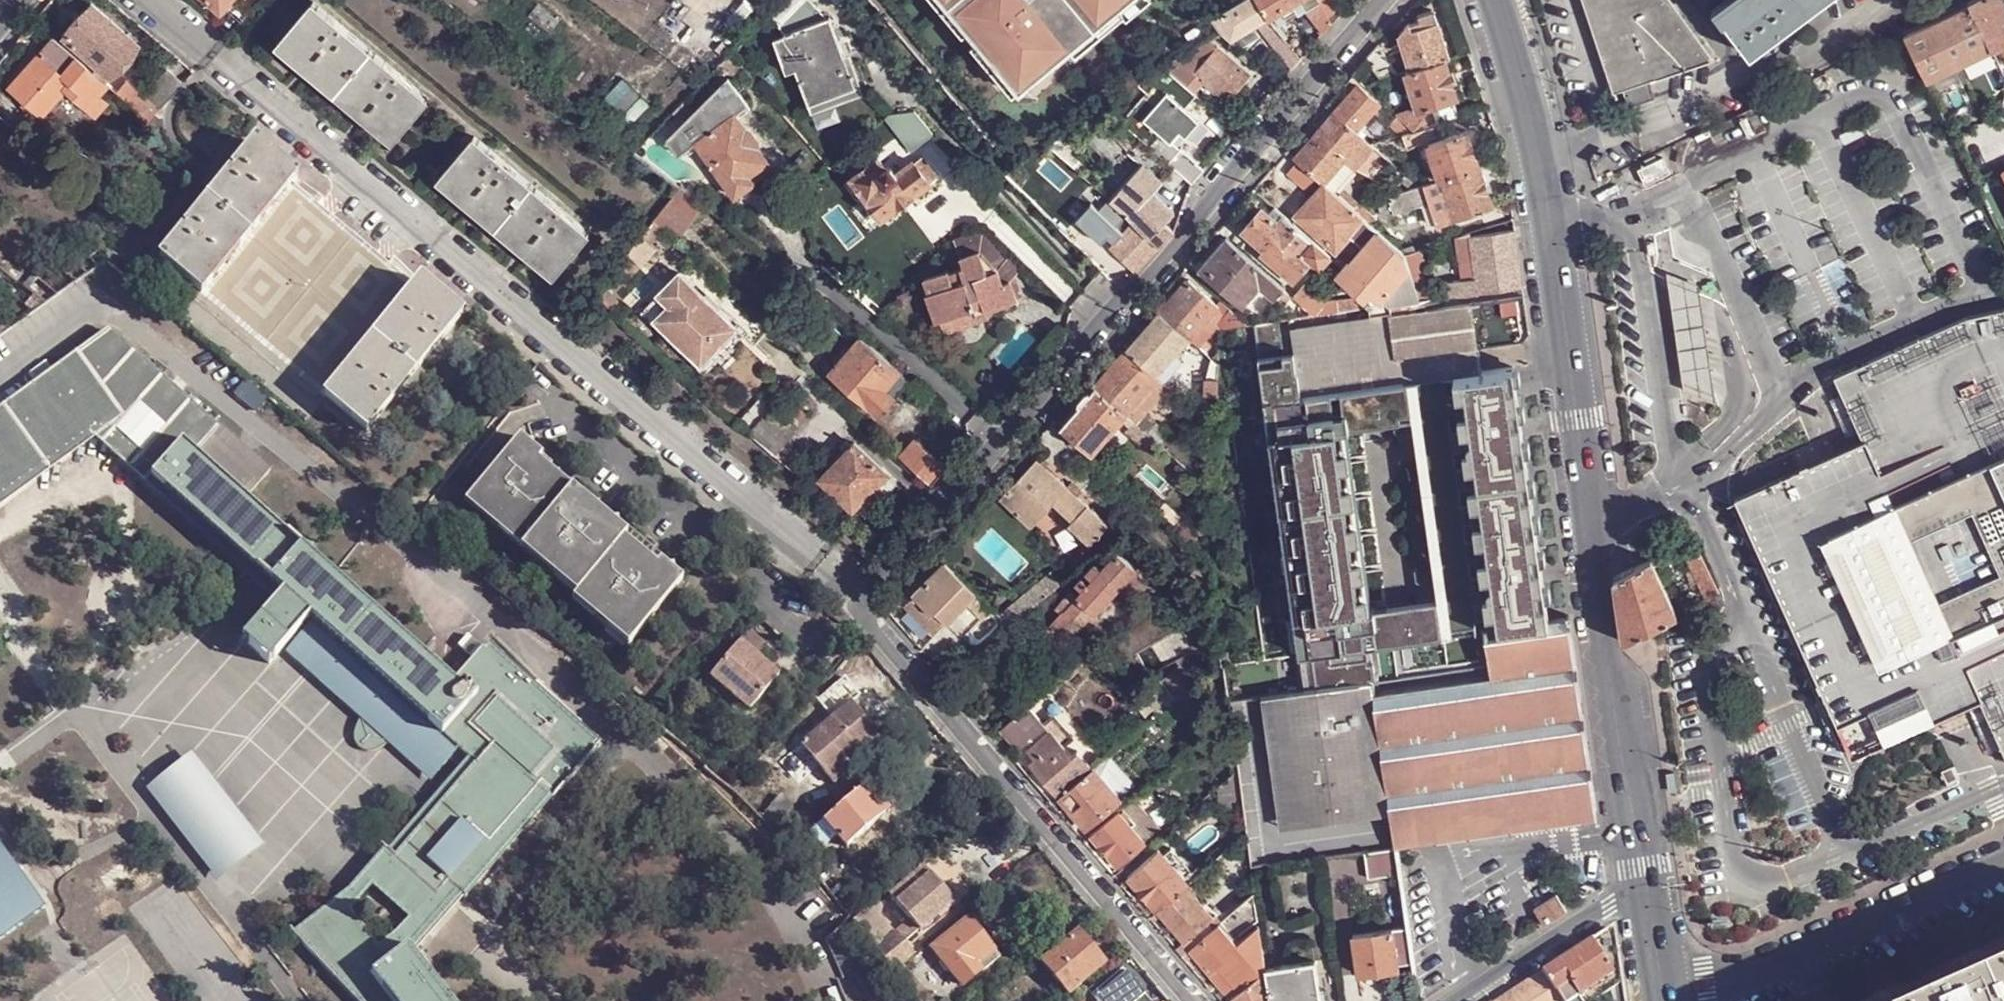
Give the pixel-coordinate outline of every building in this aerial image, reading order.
[(231,0),(212,0),(224,9),(231,0)] [(964,33),(974,25),(953,0),(937,0),(964,33)] [(1035,0),(953,0),(974,25),(983,35),(1023,84),(1071,45),(1069,43),(1035,0)] [(1069,43),(1117,3),(1119,6),(1127,0),(1035,0),(1069,43)] [(1119,6),(1125,12),(1128,16),(1147,0),(1127,0),(1119,6)] [(1269,18),(1258,0),(1246,0),(1214,20),(1221,31),(1233,40),(1269,18)] [(1320,0),(1258,0),(1269,18),(1270,21),(1302,0),(1308,10),(1321,2),(1320,0)] [(1283,36),(1288,32),(1282,25),(1308,10),(1302,0),(1270,21),(1273,24),(1283,36)] [(1321,2),(1334,23),(1348,7),(1343,0),(1320,0),(1321,2)] [(1624,91),(1593,0),(1583,0),(1614,93),(1620,92),(1624,91)] [(1651,84),(1657,82),(1657,80),(1713,61),(1669,0),(1593,0),(1624,91),(1649,83),(1651,84)] [(1718,10),(1751,56),(1826,0),(1732,0),(1718,10)] [(1926,81),(2003,44),(2003,2),(2003,0),(1978,0),(1904,35),(1926,81)] [(279,42),(291,52),(295,48),(329,76),(326,80),(348,100),(352,96),(386,124),(382,128),(394,138),(429,96),(314,1),(279,42)] [(87,55),(98,64),(124,33),(125,31),(91,3),(64,35),(70,41),(68,45),(84,59),(87,55)] [(1117,3),(1069,43),(1071,45),(1077,53),(1125,12),(1119,6),(1117,3)] [(1401,56),(1406,73),(1446,60),(1451,58),(1439,21),(1437,21),(1433,9),(1419,14),(1421,19),(1411,23),(1409,24),(1400,33),(1407,54),(1401,56)] [(810,107),(861,87),(853,64),(848,66),(830,19),(793,33),(794,35),(774,43),(784,67),(793,63),(796,71),(810,107)] [(1292,71),(1302,59),(1283,36),(1273,24),(1268,28),(1271,33),(1269,35),(1292,71)] [(1302,59),(1310,51),(1292,28),(1288,32),(1283,36),(1302,59)] [(98,64),(93,70),(105,80),(136,44),(124,33),(98,64)] [(1023,84),(983,35),(974,44),(1014,92),(1023,84)] [(93,70),(54,38),(11,88),(25,100),(22,104),(33,113),(36,109),(43,115),(66,88),(83,102),(92,91),(97,96),(108,83),(105,80),(93,70)] [(1250,75),(1208,39),(1165,68),(1195,93),(1205,82),(1226,101),(1250,75)] [(1380,45),(1368,59),(1381,81),(1398,76),(1380,45)] [(295,48),(291,52),(326,80),(329,76),(295,48)] [(1418,109),(1399,115),(1400,116),(1415,130),(1438,122),(1432,105),(1458,97),(1446,60),(1406,73),(1418,109)] [(793,63),(784,67),(787,74),(796,71),(793,63)] [(132,102),(151,118),(184,80),(168,66),(145,94),(140,90),(132,102)] [(1142,140),(1164,159),(1181,175),(1184,177),(1192,184),(1204,171),(1196,164),(1197,162),(1179,146),(1201,121),(1186,108),(1197,95),(1195,93),(1165,68),(1138,86),(1146,93),(1122,122),(1142,140)] [(685,123),(698,143),(736,115),(749,105),(730,79),(685,123)] [(128,80),(119,91),(132,102),(140,90),(128,80)] [(1655,99),(1651,84),(1649,83),(1624,91),(1629,108),(1655,99)] [(608,104),(628,125),(648,105),(628,84),(608,104)] [(1357,86),(1334,113),(1356,132),(1380,106),(1357,86)] [(865,96),(861,87),(810,107),(814,116),(865,96)] [(92,91),(83,102),(90,108),(99,97),(97,96),(92,91)] [(13,127),(25,113),(1,94),(0,95),(0,116),(13,127)] [(99,97),(90,108),(98,116),(108,104),(100,96),(99,97)] [(348,100),(382,128),(386,124),(352,96),(348,100)] [(1334,113),(1315,136),(1344,161),(1364,139),(1356,132),(1334,113)] [(736,115),(698,143),(737,197),(757,183),(752,175),(766,166),(771,162),(736,115)] [(1394,124),(1402,135),(1415,130),(1400,116),(1394,124)] [(1402,135),(1399,135),(1405,148),(1415,145),(1414,142),(1428,137),(1440,133),(1438,122),(1415,130),(1402,135)] [(679,156),(698,143),(685,123),(668,141),(679,156)] [(1431,183),(1480,168),(1468,130),(1430,142),(1435,157),(1439,172),(1430,176),(1431,183)] [(547,258),(543,262),(555,273),(591,230),(476,135),(441,176),(452,187),(456,182),(489,210),(486,214),(509,234),(513,229),(547,258)] [(1315,136),(1295,158),(1298,161),(1317,177),(1324,184),(1344,161),(1315,136)] [(1435,157),(1430,142),(1428,137),(1414,142),(1415,145),(1419,162),(1435,157)] [(1364,139),(1344,161),(1356,168),(1374,148),(1370,144),(1364,139)] [(1142,140),(1133,151),(1155,169),(1164,159),(1142,140)] [(200,291),(202,292),(212,279),(207,275),(236,242),(240,246),(260,223),(255,218),(284,185),(288,189),(293,183),(298,176),(256,142),(159,256),(200,291)] [(943,171),(929,152),(915,163),(913,162),(897,174),(891,167),(885,167),(878,159),(853,178),(856,182),(855,185),(861,193),(865,193),(867,197),(866,199),(881,219),(896,208),(904,218),(921,204),(913,194),(943,171)] [(1639,170),(1647,186),(1672,174),(1663,158),(1639,170)] [(1164,159),(1155,169),(1172,184),(1181,175),(1164,159)] [(1317,177),(1298,161),(1288,173),(1306,189),(1317,177)] [(1344,161),(1324,184),(1331,190),(1335,186),(1346,173),(1349,176),(1356,168),(1344,161)] [(1418,187),(1397,194),(1374,200),(1380,216),(1428,203),(1436,228),(1494,210),(1480,168),(1431,183),(1418,187)] [(304,181),(298,176),(293,183),(299,187),(304,181)] [(456,182),(452,187),(486,214),(489,210),(456,182)] [(212,279),(202,292),(324,395),(335,382),(363,348),(383,325),(411,290),(416,285),(410,280),(396,267),(390,263),(320,204),(314,199),(299,187),(293,183),(288,189),(260,223),(240,246),(212,279)] [(1349,235),(1363,248),(1377,231),(1351,207),(1331,190),(1324,184),(1297,217),(1336,251),(1349,235)] [(260,223),(288,189),(284,185),(255,218),(260,223)] [(676,236),(706,210),(685,186),(655,212),(676,236)] [(1335,186),(1331,190),(1351,207),(1361,205),(1343,189),(1341,191),(1335,186)] [(1160,247),(1173,232),(1161,220),(1170,211),(1149,190),(1125,214),(1129,217),(1130,217),(1136,223),(1160,247)] [(318,194),(314,199),(320,204),(324,198),(318,194)] [(1284,217),(1274,209),(1268,215),(1278,223),(1284,217)] [(1278,223),(1268,215),(1263,211),(1244,232),(1266,252),(1264,255),(1294,281),(1310,261),(1320,269),(1330,257),(1284,217),(1278,223)] [(649,244),(663,228),(654,219),(640,237),(649,244)] [(1058,219),(1053,223),(1072,241),(1079,234),(1064,220),(1062,222),(1058,219)] [(1135,274),(1160,247),(1136,223),(1124,235),(1117,228),(1104,240),(1111,248),(1110,249),(1135,274)] [(509,234),(543,262),(547,258),(513,229),(509,234)] [(982,229),(952,239),(961,259),(978,253),(986,273),(995,270),(1001,284),(1009,282),(1015,300),(1016,302),(1021,297),(1014,277),(1022,268),(982,229)] [(1471,238),(1469,234),(1457,237),(1464,278),(1449,281),(1452,295),(1523,285),(1521,269),(1516,234),(1516,230),(1471,238)] [(1364,297),(1375,307),(1419,300),(1404,254),(1377,231),(1363,248),(1344,269),(1345,270),(1339,276),(1364,297)] [(655,248),(649,244),(640,237),(628,251),(643,263),(655,248)] [(1283,288),(1226,238),(1204,263),(1216,274),(1215,282),(1241,305),(1260,285),(1275,297),(1283,288)] [(207,275),(212,279),(240,246),(236,242),(207,275)] [(1404,254),(1419,300),(1435,298),(1433,292),(1428,292),(1414,250),(1404,254)] [(978,253),(961,259),(958,259),(962,269),(926,282),(930,293),(924,295),(934,323),(939,322),(983,306),(985,312),(1015,300),(1009,282),(1001,284),(995,270),(986,273),(978,253)] [(395,257),(390,263),(396,267),(400,262),(395,257)] [(90,275),(98,270),(90,259),(80,266),(90,275)] [(1701,283),(1669,271),(1687,390),(1718,402),(1701,283)] [(31,272),(20,285),(47,307),(61,296),(31,272)] [(738,329),(680,273),(645,309),(669,333),(667,335),(683,349),(684,348),(704,365),(738,329)] [(416,285),(421,279),(415,274),(410,280),(416,285)] [(335,382),(324,395),(326,395),(367,430),(464,314),(421,279),(416,285),(411,290),(415,295),(387,329),(383,325),(363,348),(368,352),(339,386),(335,382)] [(1189,281),(1160,314),(1188,338),(1201,349),(1227,318),(1237,327),(1248,326),(1223,302),(1219,306),(1189,281)] [(1294,297),(1315,316),(1375,307),(1364,297),(1326,303),(1305,285),(1294,297)] [(415,295),(411,290),(383,325),(387,329),(415,295)] [(1530,333),(1525,297),(1293,329),(1298,363),(1303,399),(1481,374),(1476,346),(1524,339),(1530,333)] [(983,306),(939,322),(944,334),(987,317),(985,312),(983,306)] [(1966,315),(1835,376),(1865,440),(1750,492),(1845,700),(1854,720),(1868,751),(1931,722),(1981,699),(2003,750),(2003,307),(1966,315)] [(1160,314),(1127,351),(1155,376),(1172,356),(1188,338),(1160,314)] [(1513,370),(1481,374),(1303,399),(1298,363),(1287,364),(1280,320),(1255,325),(1302,655),(1403,643),(1403,646),(1478,636),(1473,596),(1486,594),(1491,630),(1550,623),(1513,370)] [(183,444),(195,455),(201,449),(218,430),(104,334),(75,355),(119,414),(98,430),(151,478),(183,444)] [(879,414),(909,381),(861,339),(832,373),(879,414)] [(363,348),(335,382),(339,386),(368,352),(363,348)] [(1127,351),(1095,389),(1125,415),(1158,378),(1155,376),(1127,351)] [(75,355),(0,410),(0,500),(98,430),(119,414),(75,355)] [(1207,396),(1218,396),(1219,381),(1219,365),(1208,355),(1207,396)] [(1155,376),(1158,378),(1163,383),(1180,363),(1172,356),(1155,376)] [(1158,378),(1125,415),(1141,429),(1152,417),(1173,392),(1163,383),(1158,378)] [(271,402),(248,383),(234,400),(257,420),(271,402)] [(1095,389),(1062,426),(1092,453),(1121,419),(1129,426),(1126,430),(1147,449),(1154,441),(1141,429),(1125,415),(1095,389)] [(764,402),(743,424),(751,432),(772,409),(764,402)] [(772,409),(751,432),(781,459),(790,451),(783,444),(795,430),(772,409)] [(1141,429),(1154,441),(1162,448),(1172,436),(1152,417),(1141,429)] [(218,430),(201,449),(251,493),(271,470),(221,426),(218,430)] [(542,456),(519,438),(473,494),(584,586),(580,590),(636,636),(659,610),(667,616),(673,608),(670,606),(688,584),(660,562),(657,566),(624,539),(627,535),(538,462),(542,456)] [(931,486),(947,467),(920,440),(902,458),(931,486)] [(820,478),(853,509),(872,490),(881,499),(886,493),(897,483),(856,443),(820,478)] [(247,500),(195,455),(183,444),(151,478),(277,590),(237,636),(264,660),(305,615),(332,639),(424,721),(430,711),(476,753),(469,761),(387,849),(386,848),(383,851),(428,891),(431,889),(427,885),(437,874),(458,893),(595,747),(480,646),(453,683),(247,500)] [(1108,524),(1047,466),(1046,467),(1039,461),(1002,500),(1033,528),(1056,503),(1073,519),(1069,523),(1090,543),(1108,524)] [(1854,720),(1750,492),(1738,498),(1840,727),(1853,758),(1868,751),(1854,720)] [(1890,660),(1921,647),(1865,522),(1835,537),(1890,660)] [(1709,600),(1722,594),(1695,540),(1682,546),(1709,600)] [(1137,569),(1118,552),(1102,569),(1097,563),(1087,573),(1093,578),(1089,583),(1083,577),(1077,584),(1083,590),(1076,597),(1071,592),(1056,609),(1060,614),(1038,638),(1057,656),(1117,589),(1134,571),(1137,569)] [(1657,625),(1680,614),(1658,571),(1654,561),(1643,566),(1616,580),(1622,619),(1625,640),(1657,625)] [(933,576),(924,569),(915,580),(923,587),(904,607),(935,636),(976,592),(946,563),(933,576)] [(1025,603),(1030,610),(1054,590),(1063,582),(1053,570),(1021,597),(1025,602),(1025,603)] [(1145,581),(1134,571),(1117,589),(1127,599),(1145,581)] [(1054,590),(1030,610),(1038,619),(1062,599),(1054,590)] [(1021,597),(999,614),(1011,626),(1015,622),(1030,610),(1025,603),(1025,602),(1021,597)] [(451,747),(308,619),(280,650),(423,779),(451,747)] [(1374,679),(1265,694),(1283,828),(1393,813),(1399,849),(1421,844),(1436,842),(1573,825),(1598,821),(1571,620),(1550,623),(1491,630),(1486,631),(1493,680),(1377,695),(1374,679)] [(767,647),(750,631),(711,676),(751,710),(780,677),(758,658),(767,647)] [(1222,665),(1222,664),(1198,684),(1179,700),(1186,708),(1224,676),(1222,665)] [(1162,678),(1179,700),(1198,684),(1183,666),(1162,678)] [(1159,716),(1179,700),(1162,678),(1160,677),(1146,689),(1141,694),(1159,716)] [(815,759),(833,781),(851,766),(852,768),(853,767),(852,765),(847,759),(853,754),(858,750),(878,733),(851,701),(800,742),(812,756),(815,759)] [(1029,706),(1002,728),(1019,750),(1047,726),(1029,706)] [(430,711),(424,721),(461,754),(469,761),(476,753),(430,711)] [(1032,765),(1061,798),(1093,770),(1080,754),(1074,758),(1051,732),(1030,751),(1037,760),(1032,765)] [(897,751),(884,761),(892,771),(903,760),(897,751)] [(378,846),(383,851),(386,848),(387,849),(469,761),(461,754),(380,842),(378,846)] [(185,758),(147,788),(220,881),(257,849),(185,758)] [(1103,770),(1099,765),(1093,770),(1061,798),(1086,829),(1120,799),(1098,774),(1103,770)] [(1243,807),(1237,771),(1218,788),(1220,809),(1243,807)] [(867,782),(810,829),(823,844),(837,834),(847,845),(889,809),(867,782)] [(1133,799),(1092,835),(1117,865),(1159,829),(1133,799)] [(1238,852),(1247,844),(1246,836),(1233,846),(1238,852)] [(45,906),(0,845),(0,939),(45,906)] [(414,942),(458,893),(437,874),(427,885),(431,889),(428,891),(383,851),(378,846),(334,898),(382,957),(401,940),(408,948),(414,942)] [(1402,875),(1399,849),(1365,854),(1369,880),(1402,875)] [(1157,911),(1186,887),(1188,885),(1159,850),(1128,877),(1157,911)] [(932,908),(949,896),(924,865),(889,893),(919,930),(938,915),(932,908)] [(1210,933),(1222,924),(1216,917),(1213,919),(1186,887),(1157,911),(1184,943),(1191,951),(1207,938),(1206,937),(1210,933)] [(956,904),(949,896),(932,908),(938,915),(939,917),(956,904)] [(1240,991),(1265,971),(1264,969),(1254,896),(1222,924),(1210,933),(1206,937),(1207,938),(1191,951),(1211,975),(1220,967),(1240,991)] [(852,918),(893,969),(913,953),(898,933),(893,932),(878,913),(882,904),(877,897),(852,918)] [(1559,897),(1541,908),(1547,925),(1551,922),(1564,914),(1559,897)] [(408,948),(401,940),(382,957),(334,898),(295,933),(291,929),(289,931),(355,1000),(449,1000),(408,948)] [(932,948),(962,985),(980,970),(981,972),(997,958),(967,919),(932,948)] [(1500,1000),(1593,1000),(1613,988),(1624,981),(1616,927),(1592,941),(1500,1000)] [(1399,965),(1414,963),(1409,928),(1355,936),(1359,975),(1387,971),(1399,969),(1399,965)] [(1078,934),(1042,963),(1068,994),(1103,964),(1078,934)] [(1268,1000),(1320,1000),(1318,991),(1314,962),(1264,969),(1265,971),(1268,1000)] [(1231,999),(1232,998),(1240,991),(1220,967),(1211,975),(1231,999)] [(1145,997),(1123,970),(1096,992),(1103,1000),(1140,1000),(1145,997)] [(1234,1000),(1268,1000),(1265,971),(1240,991),(1232,998),(1234,1000)] [(1975,999),(1976,1000),(2003,1000),(2003,986),(1975,999)] [(1096,992),(1092,996),(1096,1000),(1103,1000),(1096,992)]
